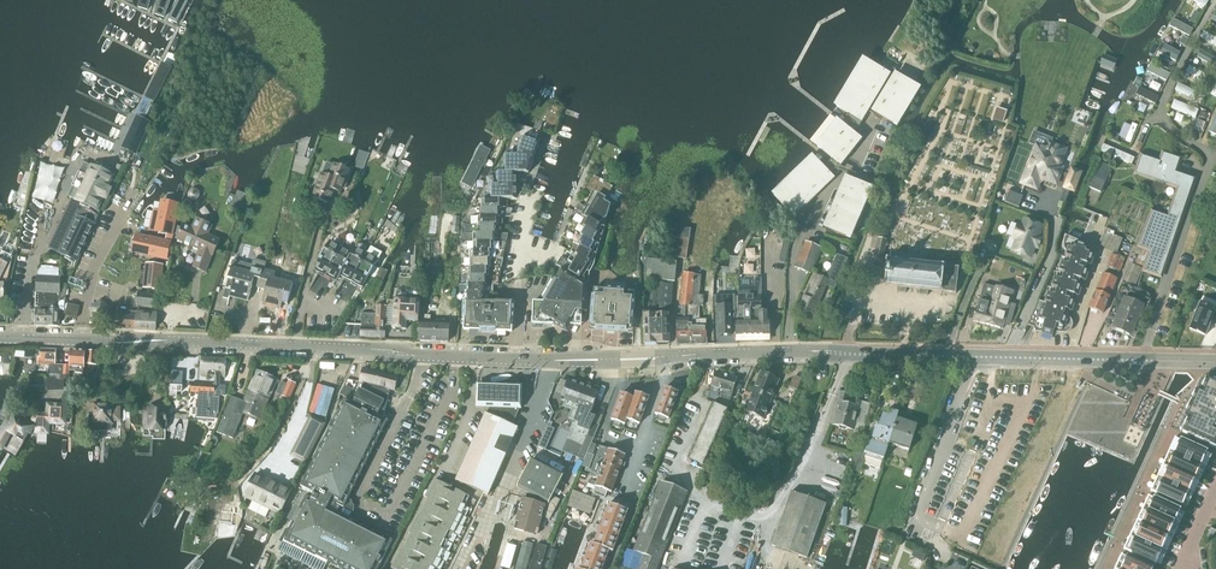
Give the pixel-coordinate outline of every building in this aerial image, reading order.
[(138,8),(148,12),(151,0),(140,0),(138,8)] [(154,16),(165,19),(170,0),(158,0),(154,16)] [(168,20),(178,25),(190,0),(178,0),(168,20)] [(1195,11),(1191,18),(1196,20),(1199,14),(1195,11)] [(1190,36),(1193,29),(1174,19),(1170,26),(1171,27),(1190,37),(1190,36)] [(1204,39),(1215,46),(1215,38),(1203,31),(1200,37),(1204,39)] [(1188,38),(1183,36),(1179,43),(1185,45),(1188,38)] [(171,45),(153,80),(163,84),(179,49),(171,45)] [(1180,53),(1181,53),(1173,48),(1165,45),(1162,50),(1160,53),(1176,62),(1177,59),(1180,53)] [(927,56),(931,48),(926,46),(922,54),(927,56)] [(832,103),(841,108),(860,119),(889,70),(876,62),(863,54),(832,103)] [(1114,70),(1118,60),(1103,54),(1099,64),(1114,70)] [(159,65),(149,60),(141,77),(150,82),(159,65)] [(1168,80),(1171,73),(1152,64),(1148,71),(1168,80)] [(871,108),(896,124),(920,84),(895,69),(871,108)] [(1196,90),(1181,82),(1179,86),(1177,85),(1173,93),(1188,100),(1191,93),(1194,95),(1196,90)] [(1156,103),(1160,96),(1141,86),(1137,94),(1142,96),(1141,99),(1146,101),(1147,99),(1156,103)] [(1197,118),(1200,109),(1185,103),(1175,99),(1172,108),(1197,118)] [(1003,123),(1007,111),(996,107),(992,119),(1003,123)] [(813,143),(831,157),(839,164),(861,136),(835,116),(813,143)] [(138,117),(130,133),(145,140),(153,124),(139,118),(138,117)] [(504,173),(513,173),(528,173),(542,133),(516,124),(505,156),(504,156),(504,173)] [(1036,146),(1022,183),(1037,188),(1041,177),(1056,183),(1062,167),(1059,166),(1065,149),(1051,144),(1053,139),(1034,131),(1029,143),(1036,146)] [(1119,135),(1112,132),(1109,139),(1116,142),(1119,135)] [(1113,156),(1116,149),(1105,144),(1102,151),(1113,156)] [(490,152),(481,146),(462,183),(472,188),(475,182),(490,152)] [(1130,163),(1133,156),(1117,149),(1114,156),(1130,163)] [(1175,171),(1180,157),(1163,152),(1160,160),(1141,154),(1135,173),(1178,187),(1168,216),(1150,210),(1138,247),(1150,252),(1144,271),(1160,276),(1185,203),(1187,204),(1196,178),(1175,171)] [(776,199),(783,208),(792,216),(832,175),(824,166),(810,153),(769,192),(776,199)] [(1101,162),(1090,189),(1101,193),(1112,167),(1101,162)] [(341,193),(350,170),(333,163),(328,175),(321,172),(311,198),(330,205),(335,191),(341,193)] [(82,190),(77,200),(97,209),(113,176),(93,166),(88,176),(84,174),(77,188),(82,190)] [(487,179),(491,169),(486,167),(481,176),(487,179)] [(1072,168),(1065,187),(1074,190),(1081,171),(1072,168)] [(513,186),(513,173),(504,173),(497,173),(497,186),(513,186)] [(821,226),(850,239),(872,185),(844,174),(821,226)] [(611,186),(594,176),(588,188),(596,192),(594,196),(597,198),(607,203),(610,198),(605,196),(611,186)] [(746,192),(729,182),(711,213),(728,223),(746,192)] [(513,199),(513,186),(497,186),(490,186),(490,199),(502,199),(513,199)] [(196,189),(195,188),(194,188),(193,188),(192,189),(191,189),(190,190),(189,190),(189,191),(188,192),(188,193),(188,194),(188,195),(188,197),(189,198),(190,198),(190,199),(191,200),(192,200),(193,200),(194,200),(195,200),(197,200),(198,200),(198,199),(199,198),(200,197),(200,196),(200,194),(200,193),(200,192),(200,191),(199,190),(198,190),(197,189),(196,189)] [(246,214),(253,195),(238,189),(231,208),(246,214)] [(1023,196),(1010,191),(1005,202),(1019,207),(1023,196)] [(1061,200),(1066,202),(1069,194),(1064,192),(1061,200)] [(587,208),(582,215),(586,218),(598,224),(598,223),(601,224),(603,220),(607,218),(610,207),(611,205),(597,198),(594,196),(593,198),(587,208)] [(500,209),(502,209),(502,199),(490,199),(484,200),(484,209),(500,209)] [(178,205),(169,203),(162,202),(156,230),(172,234),(177,212),(178,206),(178,205)] [(582,215),(587,208),(586,208),(585,207),(579,204),(576,212),(582,215)] [(482,217),(499,217),(501,217),(500,209),(484,209),(482,209),(482,217)] [(79,216),(61,254),(79,262),(97,225),(79,216)] [(459,227),(460,217),(453,216),(451,226),(450,233),(458,234),(459,227)] [(497,226),(499,226),(499,217),(482,217),(481,217),(481,225),(497,226)] [(207,234),(212,224),(198,218),(193,227),(184,223),(177,238),(200,248),(194,266),(206,271),(212,254),(213,255),(220,240),(207,234)] [(598,224),(586,218),(588,220),(584,227),(585,228),(597,234),(598,232),(602,225),(601,224),(598,223),(598,224)] [(1017,239),(1013,250),(1025,255),(1027,250),(1032,252),(1042,227),(1025,220),(1022,226),(1019,224),(1013,238),(1017,239)] [(496,234),(497,234),(497,226),(481,225),(479,226),(479,234),(496,234)] [(687,260),(691,229),(676,226),(672,258),(687,260)] [(1117,252),(1123,237),(1113,234),(1115,230),(1106,227),(1098,244),(1117,252)] [(597,234),(585,228),(581,236),(582,238),(594,243),(595,242),(600,233),(598,232),(597,234)] [(495,243),(496,234),(479,234),(477,234),(477,242),(494,243),(495,243)] [(1091,264),(1091,263),(1093,257),(1088,255),(1090,249),(1089,249),(1090,246),(1090,245),(1067,235),(1066,235),(1066,237),(1065,239),(1064,241),(1064,243),(1064,245),(1065,247),(1066,249),(1067,251),(1068,252),(1066,257),(1067,258),(1085,263),(1091,264)] [(142,236),(138,253),(166,259),(170,243),(142,236)] [(594,243),(582,238),(578,246),(591,253),(592,251),(597,243),(595,242),(594,243)] [(994,252),(998,243),(985,238),(982,247),(994,252)] [(882,261),(886,240),(878,239),(874,260),(882,261)] [(326,275),(341,247),(330,240),(315,268),(326,275)] [(434,240),(425,241),(427,273),(437,272),(434,240)] [(492,251),(494,251),(494,243),(477,242),(476,242),(476,251),(492,251)] [(666,261),(669,243),(662,242),(660,260),(648,259),(647,268),(649,269),(648,278),(655,279),(654,283),(655,284),(653,307),(670,308),(672,285),(673,281),(674,281),(676,262),(666,261)] [(809,273),(819,248),(807,244),(798,269),(809,273)] [(591,253),(578,246),(580,248),(576,255),(577,256),(588,262),(589,260),(594,252),(592,251),(591,253)] [(338,281),(341,275),(353,253),(341,247),(326,275),(338,281)] [(352,281),(367,253),(356,247),(353,253),(341,275),(352,281)] [(6,297),(6,282),(9,266),(11,257),(0,251),(0,297),(6,297)] [(492,260),(492,251),(476,251),(474,251),(474,260),(491,260),(492,260)] [(1120,271),(1125,258),(1112,252),(1107,266),(1120,271)] [(364,287),(379,259),(367,253),(352,281),(364,287)] [(588,272),(587,273),(589,274),(594,265),(590,263),(591,261),(589,260),(588,262),(577,256),(573,263),(586,271),(588,272)] [(834,289),(847,260),(837,256),(826,280),(814,275),(799,308),(814,315),(827,286),(834,289)] [(1083,271),(1085,263),(1067,258),(1066,263),(1064,263),(1059,273),(1061,273),(1078,278),(1085,280),(1086,279),(1085,279),(1087,272),(1083,271)] [(226,288),(223,297),(229,299),(231,294),(249,299),(253,286),(259,288),(265,269),(266,263),(254,260),(253,266),(245,264),(234,261),(232,267),(227,288),(226,288)] [(491,268),(491,260),(474,260),(472,260),(472,268),(489,268),(491,268)] [(956,268),(957,262),(931,260),(930,265),(887,260),(884,285),(897,287),(897,291),(905,292),(906,288),(920,290),(919,294),(927,295),(928,290),(956,293),(959,268),(956,268)] [(302,276),(306,264),(298,262),(295,274),(302,276)] [(143,288),(161,290),(164,265),(146,263),(143,288)] [(589,284),(589,281),(584,278),(587,273),(588,272),(586,271),(573,263),(568,272),(589,284)] [(1132,286),(1140,268),(1130,264),(1122,283),(1132,286)] [(382,282),(388,272),(381,268),(375,278),(382,282)] [(489,277),(489,268),(472,268),(471,268),(471,276),(487,277),(489,277)] [(265,269),(259,288),(267,290),(263,303),(282,308),(283,302),(288,304),(294,284),(295,278),(276,273),(265,269)] [(589,284),(568,272),(566,270),(560,281),(556,279),(543,302),(587,306),(589,284)] [(699,294),(701,275),(683,273),(680,303),(681,303),(681,313),(679,314),(680,317),(676,316),(676,337),(690,337),(689,305),(692,304),(692,294),(699,294)] [(1076,286),(1078,278),(1061,273),(1059,279),(1057,278),(1052,288),(1054,288),(1071,293),(1078,295),(1079,294),(1078,294),(1080,288),(1076,286)] [(1110,296),(1117,279),(1103,273),(1096,290),(1110,296)] [(60,276),(38,277),(37,324),(60,325),(60,277),(60,276)] [(487,285),(487,277),(471,276),(468,276),(468,285),(486,285),(487,285)] [(372,304),(383,283),(372,278),(361,299),(372,304)] [(740,311),(736,311),(736,314),(736,341),(750,341),(751,335),(769,335),(769,320),(769,311),(762,311),(761,296),(761,278),(758,278),(755,278),(755,287),(740,287),(740,311)] [(1010,303),(1013,294),(999,290),(1000,288),(987,283),(982,296),(981,296),(976,312),(973,320),(1003,329),(1004,324),(1008,325),(1009,321),(1011,322),(1016,305),(1010,303)] [(1146,310),(1152,299),(1149,293),(1132,286),(1122,283),(1107,319),(1116,322),(1113,328),(1131,335),(1132,333),(1136,335),(1139,328),(1135,326),(1141,308),(1146,310)] [(486,294),(486,285),(468,285),(467,285),(467,293),(484,293),(486,294)] [(1069,302),(1071,293),(1054,288),(1052,294),(1050,293),(1046,303),(1068,310),(1071,311),(1072,310),(1071,310),(1073,303),(1069,302)] [(604,329),(604,331),(618,333),(619,330),(631,331),(634,292),(595,289),(592,328),(604,329)] [(1103,313),(1110,296),(1096,290),(1089,307),(1103,313)] [(156,306),(157,294),(138,293),(138,305),(156,306)] [(484,302),(484,293),(467,293),(465,293),(465,302),(482,302),(484,302)] [(689,305),(690,337),(706,337),(706,319),(699,319),(699,306),(703,306),(704,296),(699,295),(699,294),(692,294),(692,304),(689,305)] [(734,295),(714,295),(714,306),(714,307),(718,307),(718,326),(721,326),(721,335),(732,334),(731,318),(735,318),(735,295),(734,295)] [(419,321),(421,299),(396,297),(394,328),(396,328),(397,331),(400,331),(403,328),(407,328),(407,321),(419,321)] [(101,300),(90,308),(94,321),(107,322),(112,308),(101,300)] [(1065,332),(1067,332),(1070,331),(1071,329),(1073,326),(1073,324),(1072,321),(1071,319),(1069,317),(1066,316),(1068,310),(1046,303),(1039,300),(1027,325),(1035,327),(1033,332),(1042,332),(1042,333),(1052,336),(1054,332),(1065,332)] [(513,302),(495,301),(495,302),(484,302),(482,302),(465,302),(463,302),(463,315),(465,315),(465,318),(464,329),(481,330),(481,329),(495,330),(512,331),(513,302)] [(586,313),(587,306),(543,302),(533,301),(533,324),(554,325),(555,324),(568,332),(569,331),(567,330),(578,312),(586,313)] [(1205,335),(1215,310),(1200,303),(1190,328),(1205,335)] [(385,336),(387,306),(377,305),(376,324),(362,324),(361,335),(385,336)] [(156,330),(157,313),(116,311),(116,322),(111,321),(110,328),(156,330)] [(643,311),(644,329),(645,344),(670,342),(669,313),(656,314),(656,311),(643,311)] [(430,321),(430,316),(425,316),(425,321),(421,321),(420,339),(448,341),(449,322),(430,321)] [(55,368),(56,349),(40,349),(40,358),(37,358),(37,365),(51,365),(51,368),(55,368)] [(95,365),(96,355),(84,354),(84,351),(70,350),(69,366),(63,366),(63,375),(69,376),(69,370),(75,371),(75,373),(82,374),(83,367),(84,367),(84,364),(95,365)] [(213,377),(214,360),(202,359),(201,375),(213,377)] [(225,377),(226,361),(214,360),(213,377),(216,377),(215,386),(192,384),(191,392),(199,393),(196,417),(207,418),(208,398),(209,392),(214,393),(214,395),(224,396),(225,386),(220,386),(221,376),(225,377)] [(398,378),(362,369),(359,381),(362,382),(360,390),(360,389),(352,404),(345,400),(301,486),(302,487),(293,505),(300,509),(284,540),(342,568),(377,568),(379,565),(380,565),(384,558),(383,558),(392,540),(349,518),(353,511),(350,510),(352,505),(346,501),(387,421),(382,419),(390,388),(394,390),(398,378)] [(260,419),(277,379),(257,370),(243,401),(248,403),(244,412),(248,414),(248,415),(256,419),(257,418),(260,419)] [(729,400),(736,378),(715,372),(710,390),(721,393),(720,397),(729,400)] [(771,398),(779,379),(761,372),(754,391),(771,398)] [(797,391),(802,379),(794,376),(790,388),(797,391)] [(1180,430),(1184,431),(1183,432),(1215,447),(1215,382),(1208,378),(1207,379),(1204,378),(1198,390),(1198,389),(1195,395),(1184,418),(1185,419),(1180,430)] [(282,381),(277,393),(290,399),(297,384),(289,380),(287,384),(282,381)] [(561,381),(557,392),(563,394),(561,401),(564,403),(562,408),(572,411),(574,405),(577,407),(585,386),(568,380),(568,383),(561,381)] [(176,401),(178,385),(170,385),(169,401),(176,401)] [(521,407),(521,386),(478,385),(477,405),(491,406),(487,414),(485,413),(455,480),(488,495),(518,428),(510,425),(518,407),(521,407)] [(576,422),(563,451),(583,460),(592,439),(598,425),(592,423),(594,418),(589,416),(599,390),(585,385),(585,386),(577,407),(580,408),(574,421),(576,422)] [(347,398),(351,390),(345,386),(340,394),(347,398)] [(678,392),(665,387),(656,414),(668,418),(678,392)] [(763,418),(771,398),(754,391),(745,411),(763,418)] [(634,398),(626,419),(639,424),(648,397),(636,393),(634,398)] [(852,402),(847,401),(849,395),(841,393),(832,424),(854,430),(853,432),(861,434),(869,405),(853,400),(852,402)] [(624,424),(626,419),(634,398),(621,394),(612,420),(624,424)] [(233,438),(244,412),(248,403),(243,401),(232,397),(217,432),(233,438)] [(216,414),(218,399),(208,398),(207,418),(214,419),(215,414),(216,414)] [(807,419),(808,414),(812,404),(804,401),(798,415),(807,419)] [(704,467),(730,410),(711,402),(686,458),(704,467)] [(34,414),(31,423),(36,425),(37,424),(38,424),(37,435),(47,435),(47,433),(47,431),(48,431),(48,425),(66,426),(67,406),(64,406),(47,405),(46,405),(46,413),(46,415),(36,415),(34,414)] [(117,420),(118,409),(113,409),(113,407),(94,406),(94,414),(89,413),(88,431),(110,432),(110,420),(117,420)] [(166,418),(166,409),(150,408),(150,413),(144,412),(143,430),(151,430),(158,430),(165,431),(167,427),(167,424),(168,424),(168,419),(166,418)] [(889,444),(898,414),(891,411),(889,417),(882,415),(878,428),(876,427),(872,439),(874,439),(873,443),(868,441),(869,438),(862,436),(857,450),(850,470),(859,473),(864,455),(884,462),(889,444)] [(909,450),(917,425),(903,421),(905,416),(898,414),(889,444),(909,450)] [(12,416),(9,422),(7,421),(0,432),(0,448),(2,449),(11,434),(25,442),(34,426),(20,419),(19,420),(12,416)] [(311,416),(291,455),(305,462),(325,423),(311,416)] [(218,441),(217,438),(214,436),(209,445),(213,447),(216,445),(218,441)] [(546,450),(550,439),(543,436),(538,447),(546,450)] [(1175,437),(1169,451),(1201,465),(1207,452),(1175,437)] [(608,450),(600,447),(590,476),(598,479),(595,487),(596,487),(593,495),(604,499),(607,491),(611,492),(624,455),(623,455),(623,454),(623,453),(620,452),(618,452),(616,452),(615,450),(612,449),(611,450),(609,449),(609,450),(608,450)] [(1169,451),(1163,464),(1195,479),(1201,465),(1169,451)] [(594,456),(587,453),(583,466),(589,469),(594,456)] [(533,460),(518,489),(528,494),(526,498),(545,504),(542,517),(550,521),(560,501),(552,497),(563,475),(533,460)] [(1163,464),(1157,478),(1189,492),(1195,479),(1163,464)] [(911,477),(913,470),(907,468),(905,475),(911,477)] [(255,475),(244,496),(280,514),(292,491),(283,486),(282,489),(255,475)] [(1157,478),(1151,491),(1182,506),(1189,492),(1157,478)] [(434,480),(425,497),(428,499),(419,516),(417,515),(408,533),(410,534),(401,551),(400,550),(391,567),(394,568),(434,568),(436,568),(445,550),(443,549),(452,532),(454,533),(463,516),(460,515),(469,497),(465,495),(466,492),(446,481),(444,485),(434,480)] [(685,492),(662,482),(635,552),(625,548),(618,565),(629,568),(655,568),(685,492)] [(806,559),(825,505),(791,493),(772,546),(806,559)] [(1149,495),(1143,509),(1174,523),(1181,510),(1149,495)] [(220,510),(218,525),(236,527),(238,512),(242,513),(240,498),(231,497),(230,503),(222,502),(221,510),(220,510)] [(526,498),(517,529),(537,533),(542,517),(545,504),(526,498)] [(603,518),(621,525),(626,511),(608,504),(603,518)] [(847,526),(848,508),(840,507),(839,525),(847,526)] [(1143,509),(1136,522),(1168,537),(1174,523),(1143,509)] [(598,531),(616,538),(621,525),(603,518),(598,531)] [(1136,522),(1130,536),(1162,551),(1168,537),(1136,522)] [(1210,528),(1207,536),(1213,538),(1215,531),(1215,530),(1210,528)] [(598,531),(594,545),(607,550),(611,551),(616,538),(598,531)] [(1130,536),(1124,549),(1156,564),(1162,551),(1130,536)] [(524,541),(516,568),(529,568),(536,544),(524,541)] [(607,550),(594,545),(590,543),(585,557),(603,563),(607,550)] [(537,545),(531,568),(541,568),(547,547),(537,545)] [(926,556),(916,550),(914,556),(924,561),(926,556)] [(1116,567),(1120,568),(1153,568),(1154,568),(1122,554),(1116,567)] [(603,563),(585,557),(581,568),(601,568),(603,563)]
